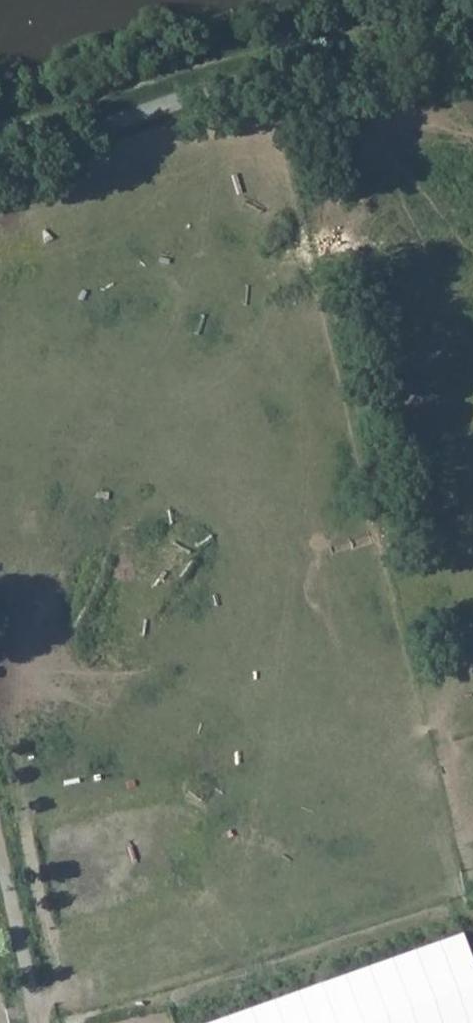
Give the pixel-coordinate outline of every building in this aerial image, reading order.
[(461,933),(211,1022),(472,1022),(472,969),(461,933)]
